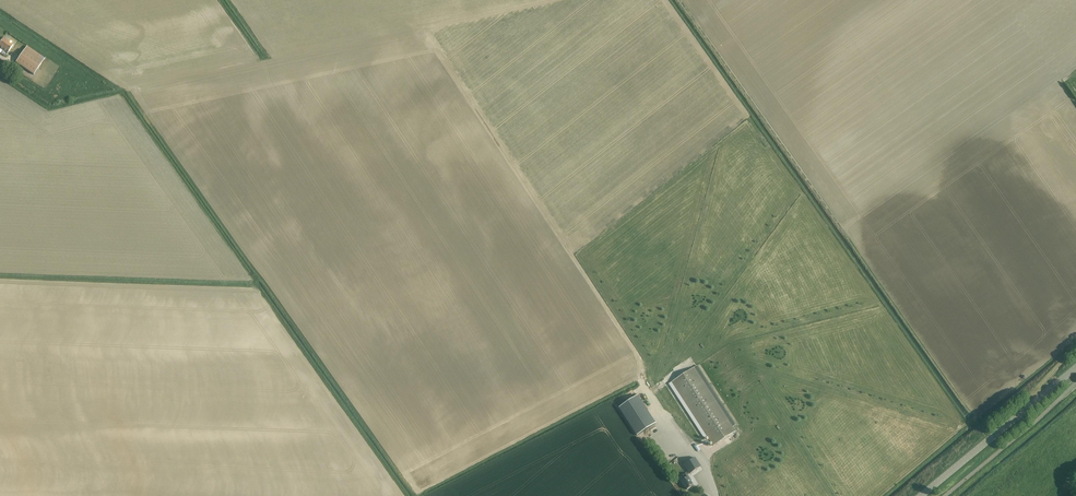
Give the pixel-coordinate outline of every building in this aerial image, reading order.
[(9,42),(4,39),(2,38),(1,40),(0,41),(0,42),(1,42),(0,43),(0,48),(8,53),(13,45),(9,42)] [(34,75),(37,70),(45,58),(31,49),(27,46),(16,63),(34,75)] [(672,382),(669,384),(705,439),(707,437),(713,446),(736,431),(734,429),(733,428),(733,427),(735,425),(736,425),(697,366),(694,368),(672,382)] [(638,396),(620,408),(637,436),(656,424),(638,396)] [(681,481),(684,485),(687,490),(693,486),(691,481),(688,475),(690,474),(701,467),(695,458),(684,465),(689,472),(687,473),(686,473),(683,475),(686,479),(681,481)]
